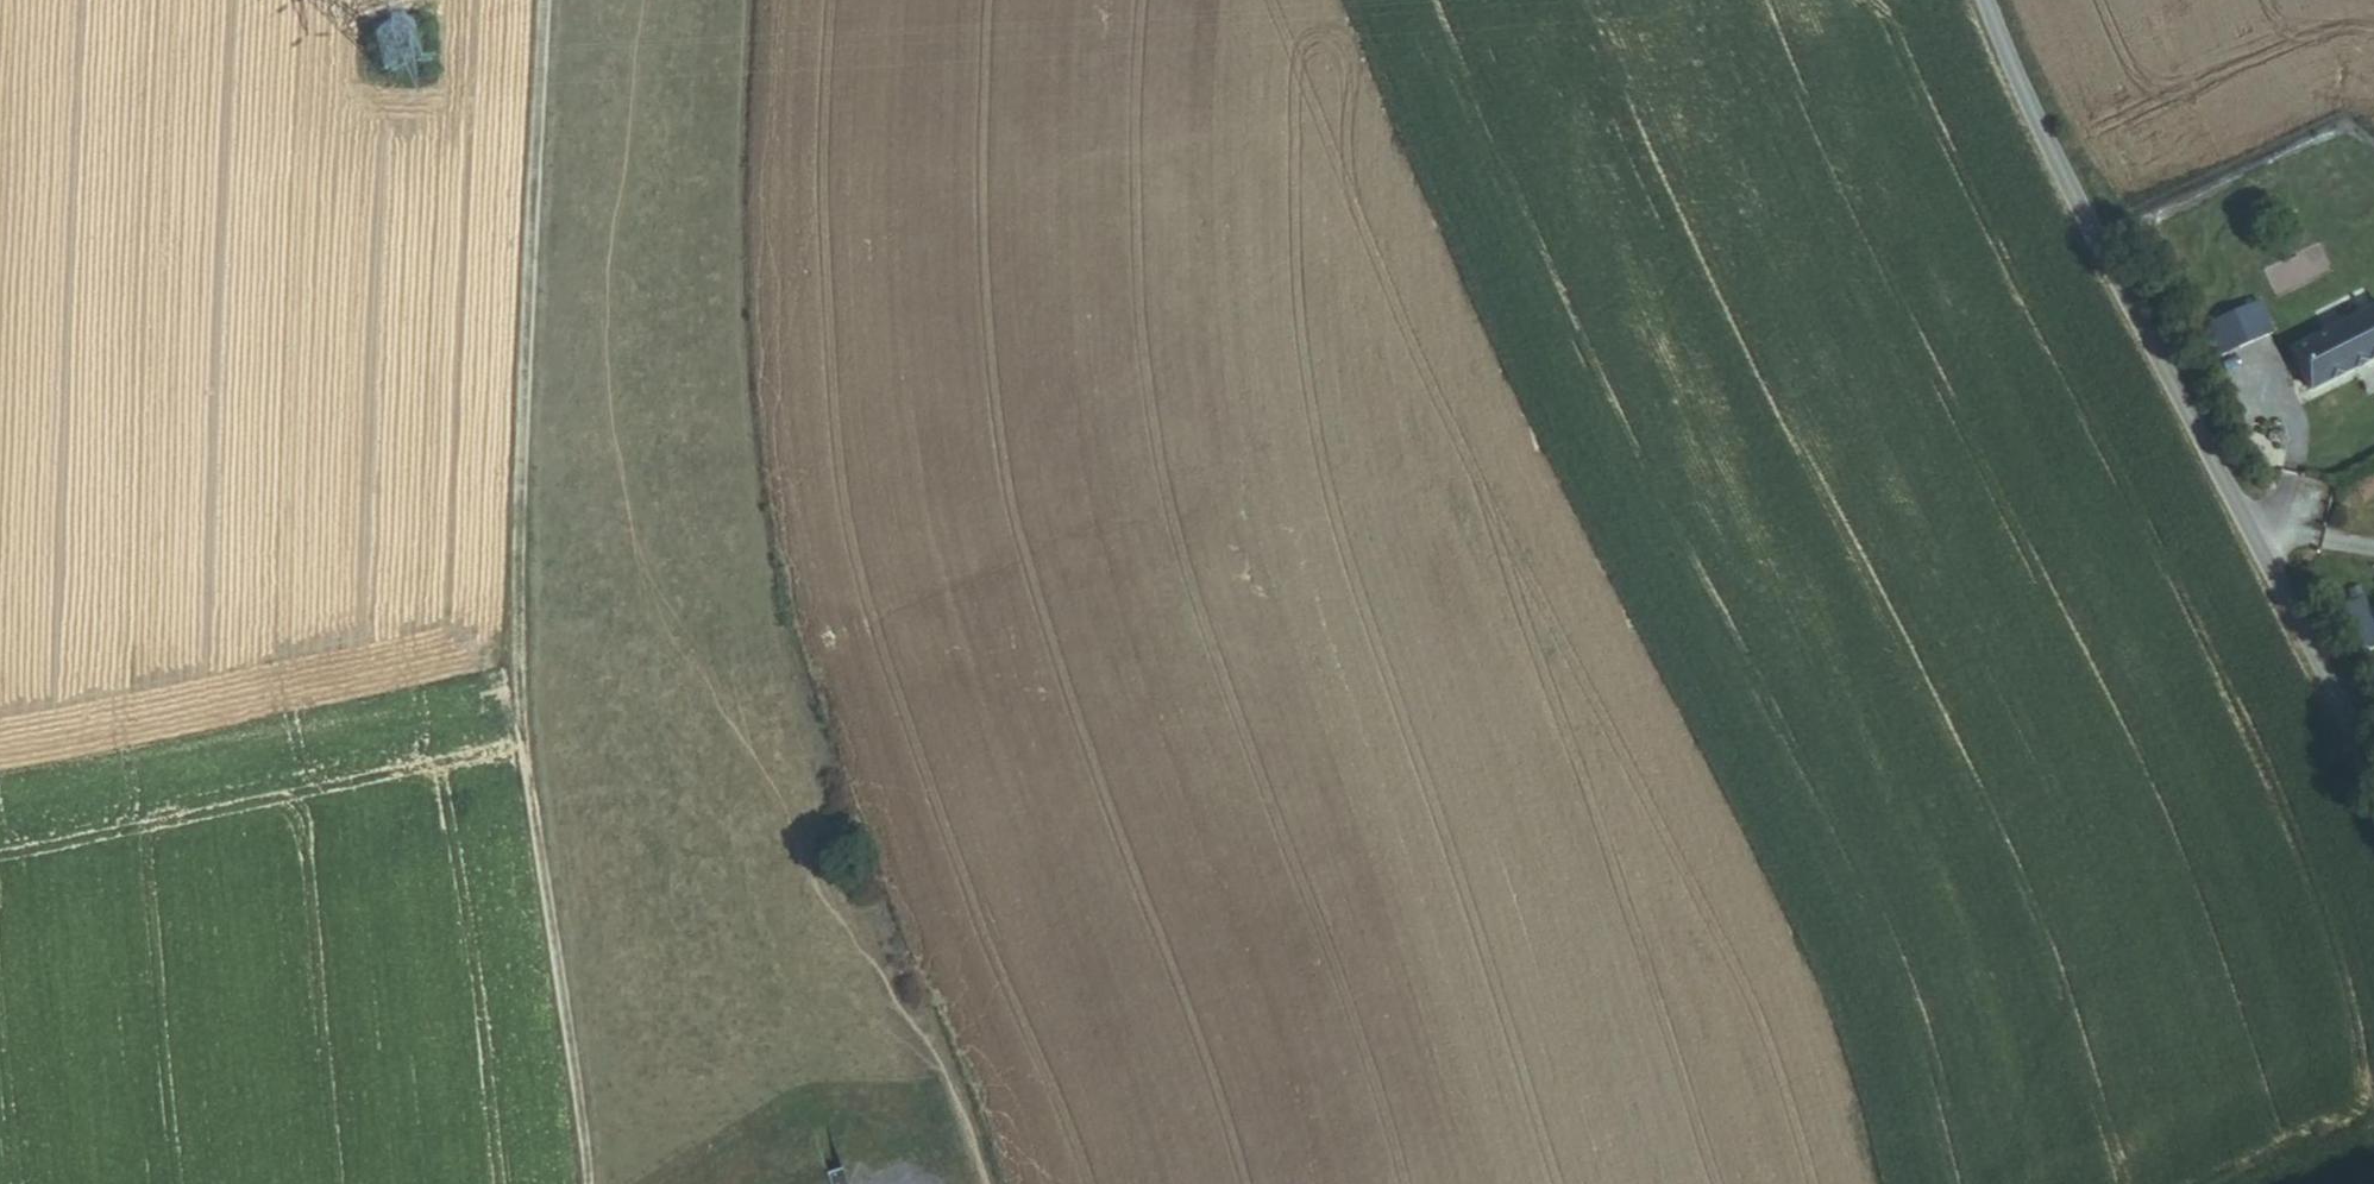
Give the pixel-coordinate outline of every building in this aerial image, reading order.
[(2262,302),(2206,325),(2221,361),(2277,338),(2262,302)] [(2373,377),(2373,322),(2291,361),(2312,406),(2373,377)] [(2341,603),(2361,645),(2373,639),(2373,622),(2361,593),(2341,603)]
